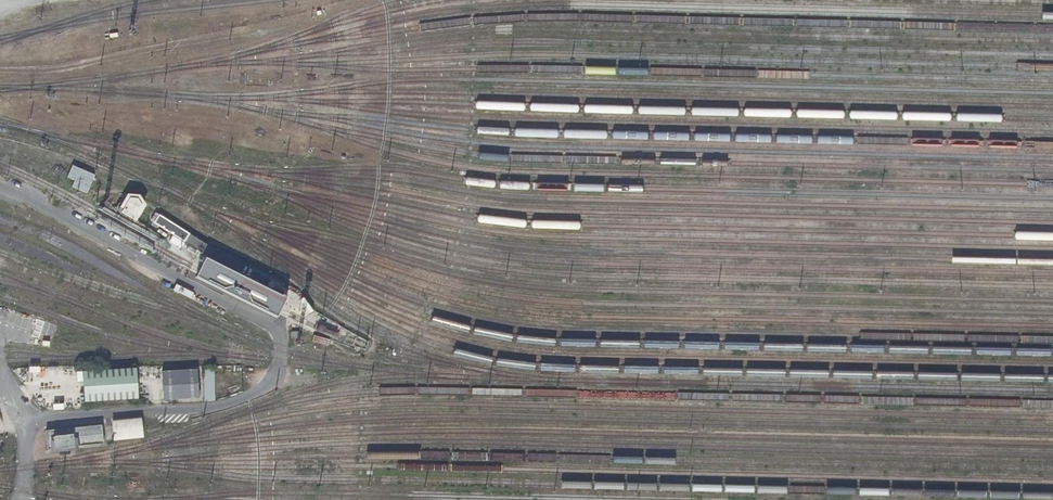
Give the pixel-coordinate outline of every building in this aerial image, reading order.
[(79,171),(72,188),(87,195),(94,177),(79,171)] [(126,199),(123,198),(116,210),(136,222),(145,208),(128,197),(126,199)] [(212,249),(160,216),(156,224),(209,257),(225,264),(226,261),(240,266),(241,265),(242,262),(212,249)] [(56,324),(18,312),(13,329),(51,341),(56,324)] [(332,341),(313,335),(311,342),(330,348),(332,341)] [(137,369),(83,372),(85,402),(138,400),(137,369)] [(196,400),(196,369),(158,370),(159,401),(196,400)] [(202,401),(212,401),(212,369),(202,369),(202,401)] [(141,419),(111,423),(113,442),(143,438),(141,419)] [(105,443),(103,425),(47,430),(48,448),(105,443)]
